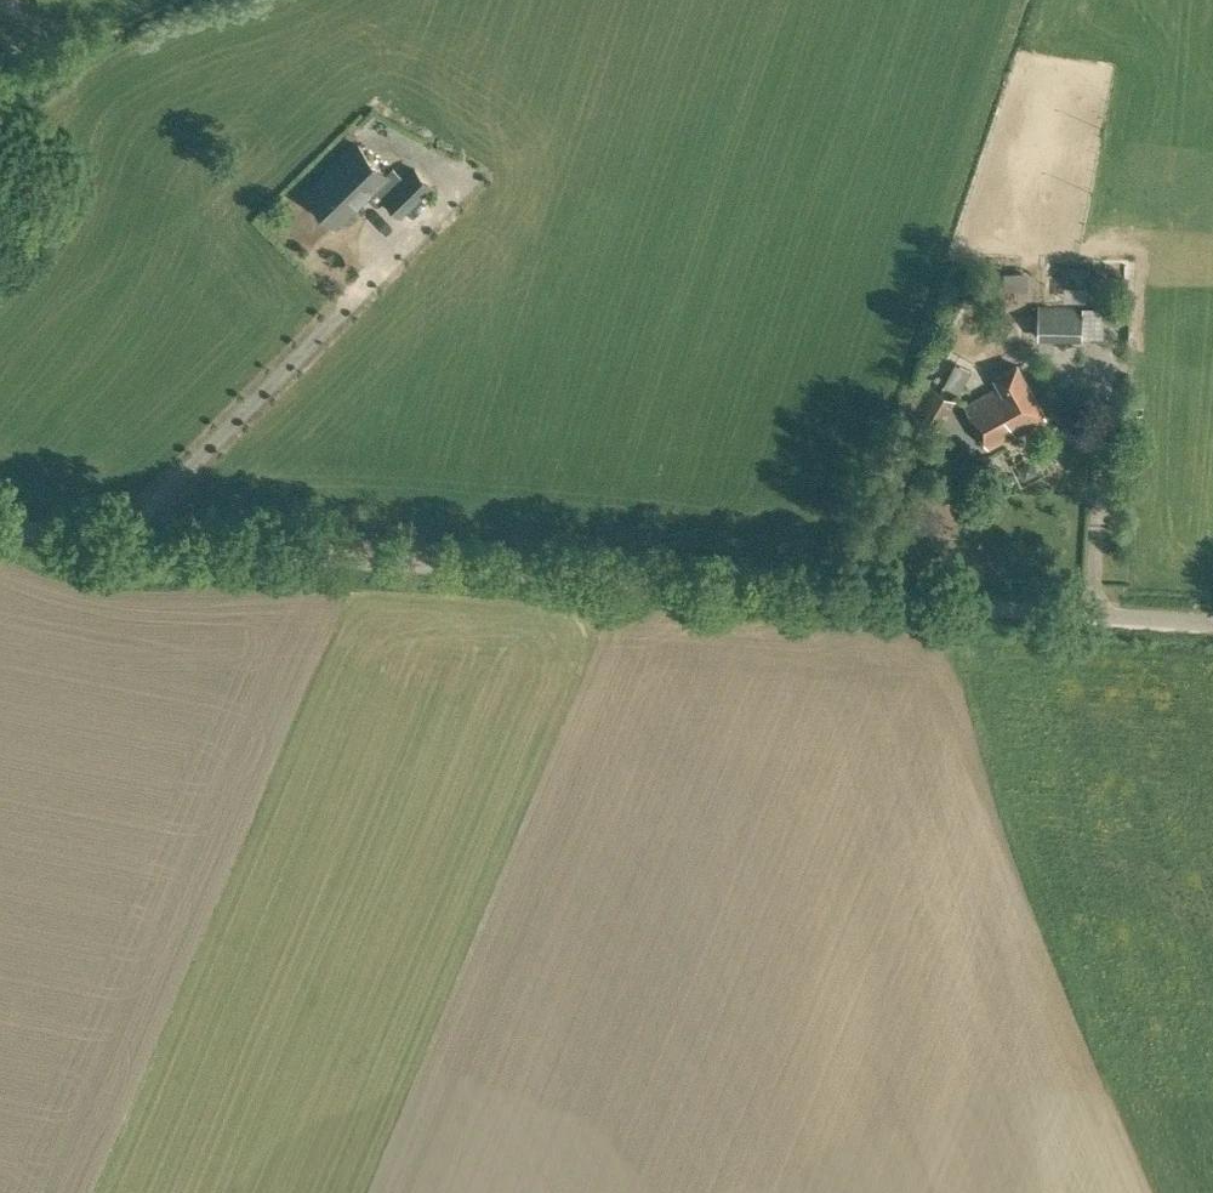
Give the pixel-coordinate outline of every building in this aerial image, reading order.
[(358,145),(308,194),(337,224),(367,195),(375,187),(385,197),(400,213),(401,212),(430,184),(415,169),(404,179),(393,168),(387,174),(358,145)] [(1019,284),(1036,284),(1037,264),(1020,264),(1019,284)] [(1104,295),(1105,273),(1081,272),(1081,294),(1104,295)] [(1083,341),(1084,306),(1038,305),(1037,339),(1083,341)] [(988,447),(1046,416),(1017,365),(995,377),(1000,386),(966,405),(988,447)] [(941,429),(957,399),(927,383),(911,413),(941,429)]
